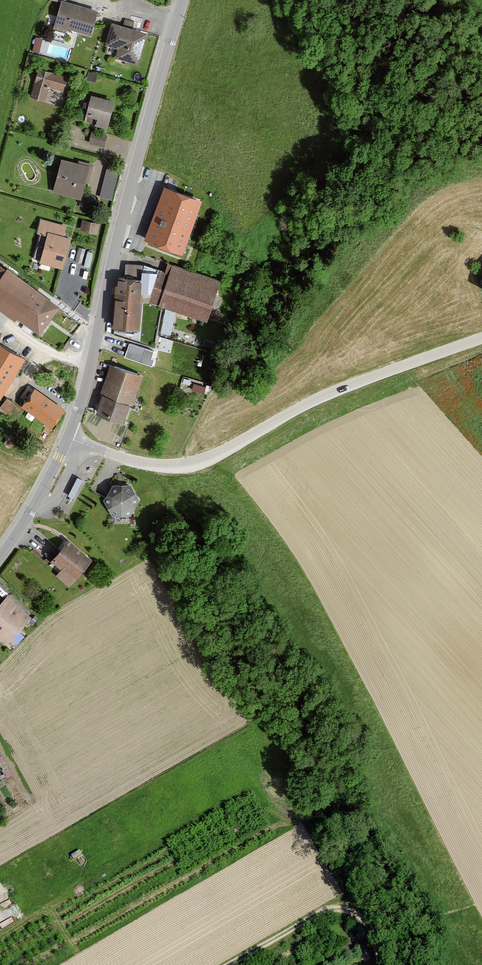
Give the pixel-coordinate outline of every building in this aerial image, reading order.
[(62,0),(59,0),(53,24),(91,33),(97,9),(62,0)] [(147,31),(111,22),(105,45),(118,48),(115,57),(138,63),(147,31)] [(36,34),(33,48),(40,50),(43,35),(36,34)] [(66,73),(36,66),(28,98),(44,102),(47,87),(62,91),(66,73)] [(112,99),(89,94),(84,119),(107,123),(112,99)] [(106,134),(90,130),(87,142),(103,146),(106,134)] [(89,164),(60,157),(52,191),(80,198),(89,164)] [(100,193),(114,197),(121,169),(107,165),(100,193)] [(200,203),(167,191),(149,240),(183,252),(185,246),(200,203)] [(49,233),(65,237),(67,227),(42,220),(38,235),(47,238),(49,233)] [(99,225),(83,220),(80,230),(97,235),(99,225)] [(49,233),(47,238),(40,264),(64,271),(73,239),(65,237),(49,233)] [(59,305),(0,262),(0,305),(38,334),(59,305)] [(221,280),(168,264),(166,268),(155,303),(207,321),(221,280)] [(141,278),(116,276),(113,325),(137,326),(141,278)] [(153,352),(129,344),(124,358),(152,367),(154,360),(150,358),(153,352)] [(26,362),(0,346),(0,404),(26,362)] [(142,373),(109,363),(93,412),(123,421),(129,402),(133,404),(142,373)] [(195,381),(193,386),(204,390),(206,385),(195,381)] [(63,410),(33,388),(20,406),(51,428),(63,410)] [(10,412),(16,400),(6,395),(0,406),(0,407),(10,412)] [(131,484),(113,483),(103,499),(111,516),(130,516),(139,502),(131,484)] [(91,560),(68,540),(47,564),(69,584),(91,560)] [(6,594),(0,600),(0,637),(6,642),(31,617),(6,594)]
